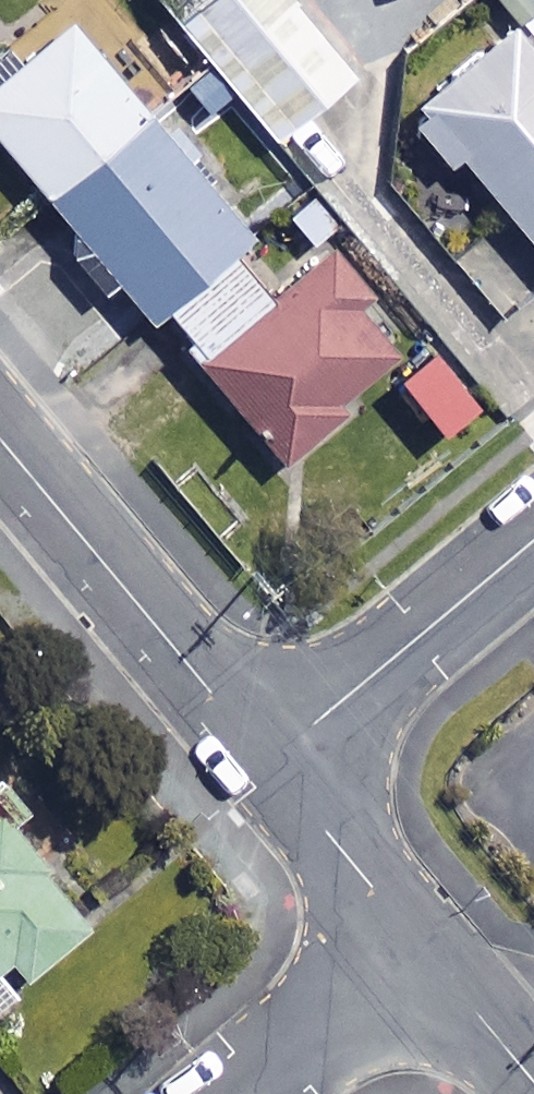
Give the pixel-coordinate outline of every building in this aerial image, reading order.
[(358,79),(291,0),(216,0),(184,26),(282,142),(358,79)] [(521,27),(412,119),(454,169),(464,160),(533,244),(533,43),(521,27)] [(274,308),(236,263),(257,245),(76,28),(0,92),(0,139),(156,327),(167,318),(206,365),(274,308)] [(274,308),(206,365),(289,465),(421,355),(338,255),(295,291),(274,308)] [(442,357),(405,392),(453,442),(490,407),(442,357)] [(0,816),(0,1031),(42,997),(32,984),(94,934),(33,857),(57,837),(35,809),(10,829),(0,816)]
